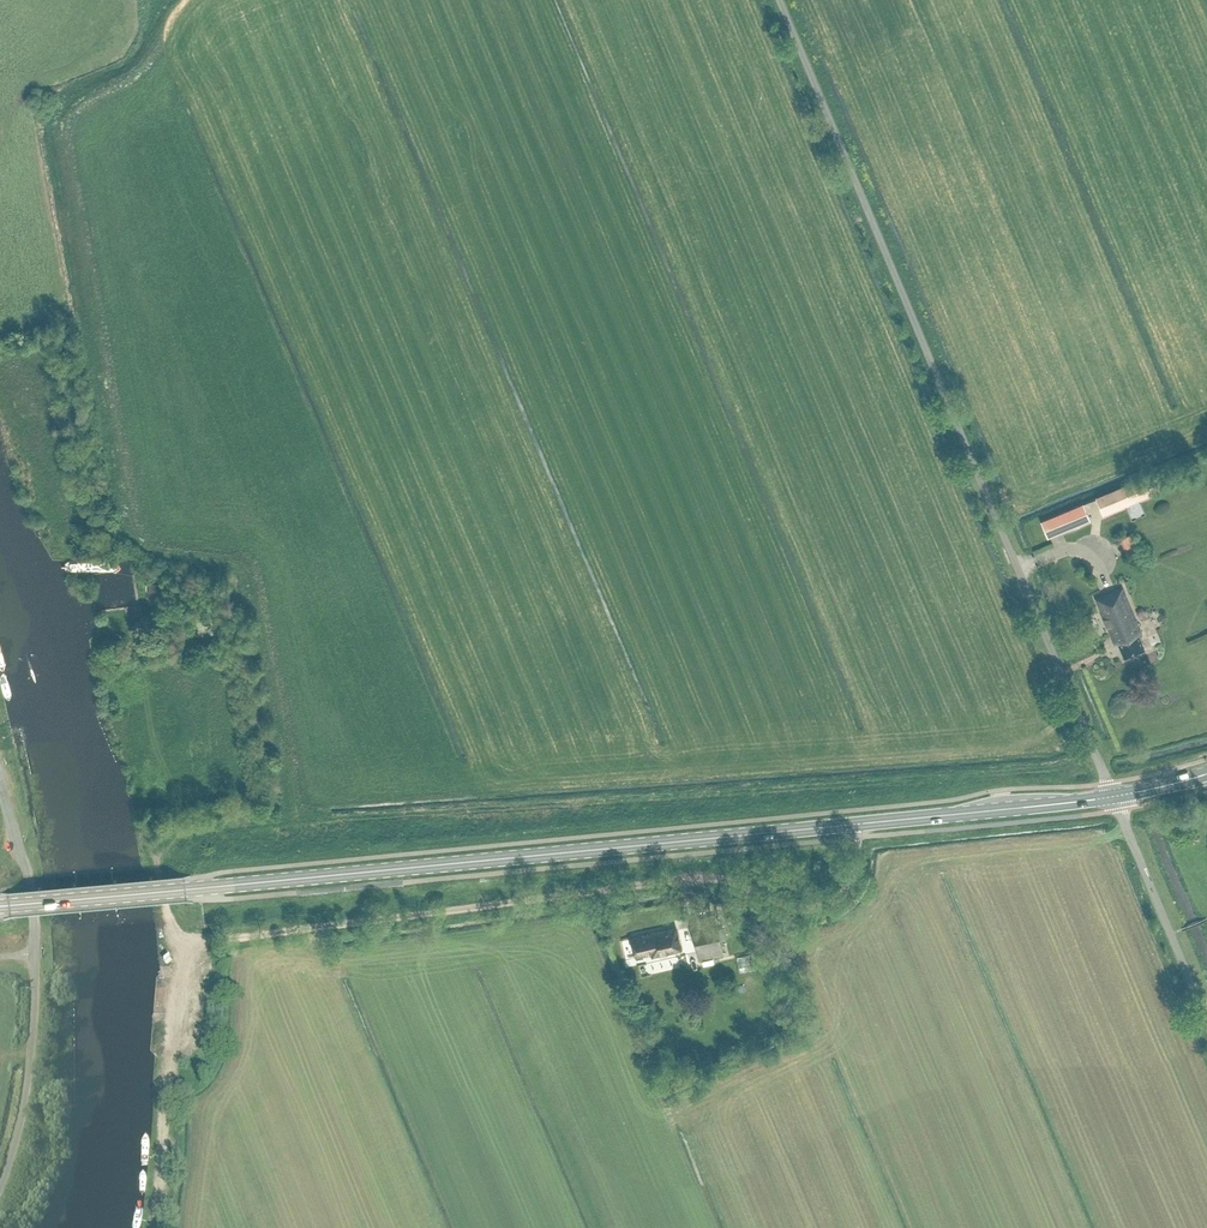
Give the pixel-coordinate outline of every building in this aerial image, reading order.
[(1096,497),(1103,512),(1153,491),(1147,475),(1096,497)] [(1087,506),(1095,504),(1093,494),(1084,497),(1087,506)] [(1081,503),(1041,520),(1049,536),(1089,519),(1081,503)] [(1137,545),(1130,532),(1119,538),(1126,551),(1137,545)] [(157,581),(147,581),(148,593),(158,592),(157,581)] [(1121,587),(1096,598),(1115,642),(1117,641),(1124,657),(1144,648),(1137,632),(1140,631),(1121,587)] [(1167,690),(1156,696),(1161,707),(1173,702),(1167,690)] [(119,882),(114,882),(116,909),(122,908),(119,882)] [(79,886),(73,886),(76,913),(81,912),(79,886)] [(690,919),(699,958),(724,952),(715,913),(690,919)] [(681,949),(676,926),(647,932),(647,933),(631,937),(635,955),(645,953),(645,955),(650,954),(650,955),(681,949)] [(748,964),(744,950),(735,952),(738,966),(748,964)]
